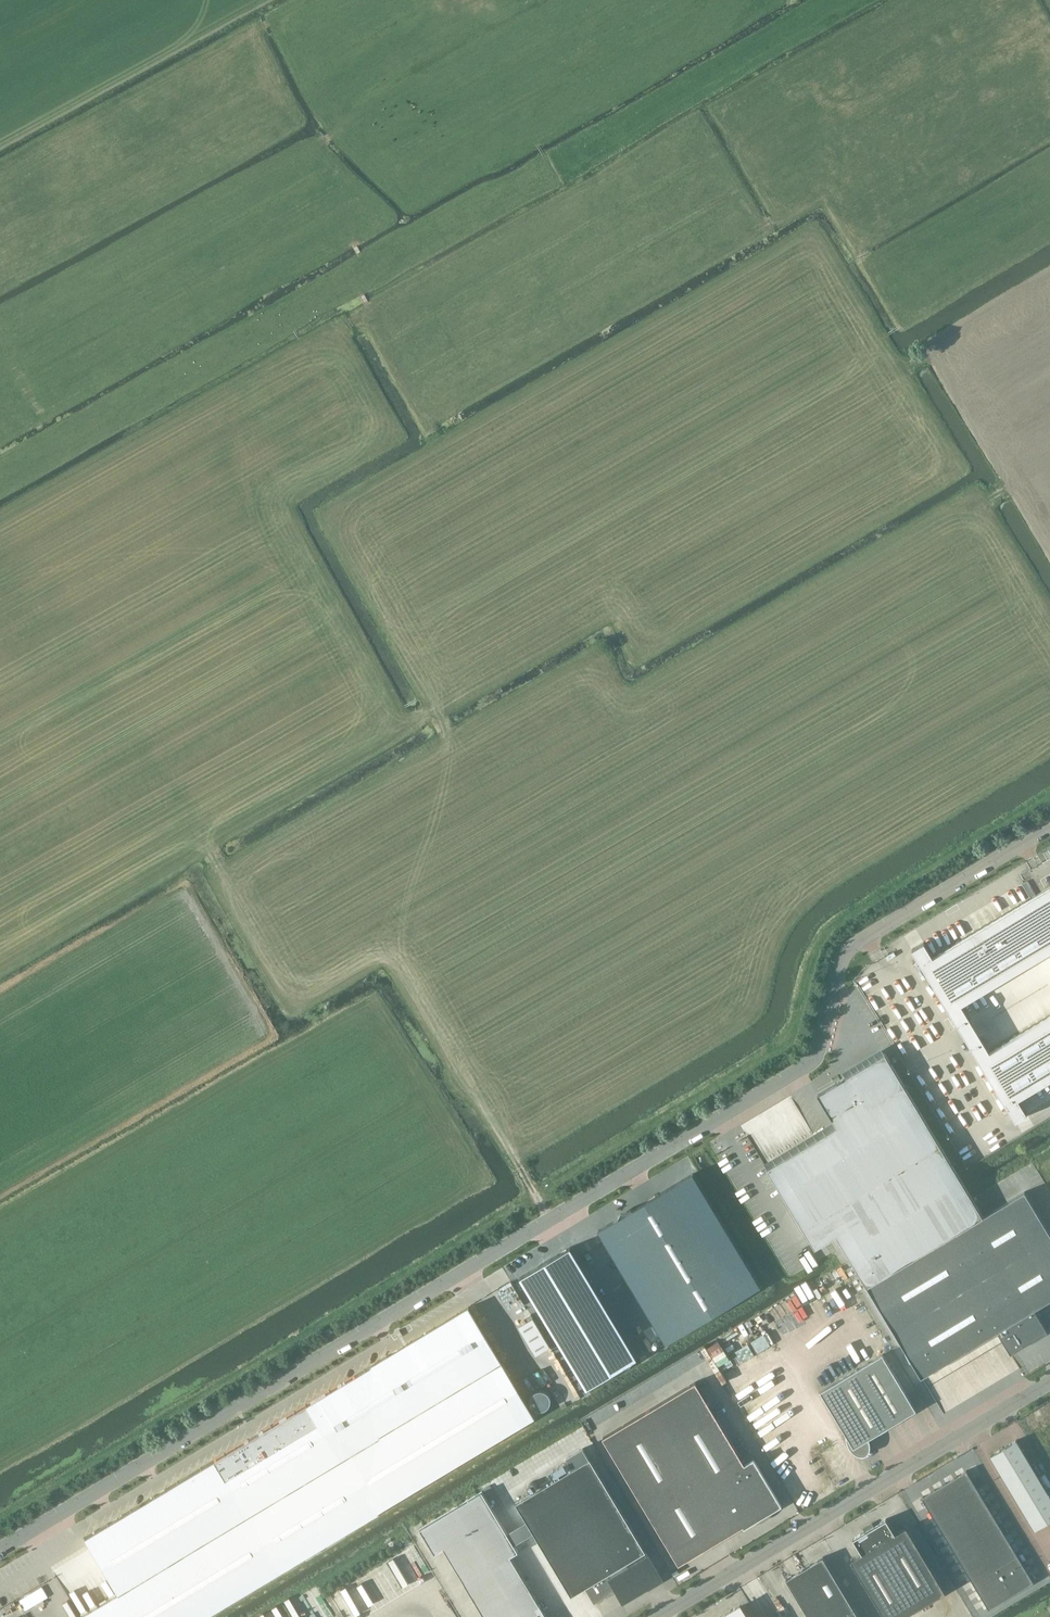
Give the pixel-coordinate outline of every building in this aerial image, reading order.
[(933,957),(924,942),(912,949),(958,1026),(969,1044),(1015,1121),(1027,1114),(1018,1099),(1049,1080),(1049,1015),(989,1052),(980,1037),(970,1019),(961,1004),(1049,951),(1049,887),(933,957)] [(836,1126),(767,1168),(815,1248),(837,1236),(867,1287),(984,1216),(885,1053),(845,1077),(817,1094),(833,1121),(836,1126)] [(597,1230),(665,1343),(760,1286),(692,1173),(597,1230)] [(867,1287),(921,1377),(997,1331),(1010,1353),(1047,1331),(1034,1309),(1049,1299),(1049,1234),(1024,1191),(984,1216),(867,1287)] [(551,1258),(501,1288),(568,1399),(618,1369),(551,1258)] [(79,1615),(80,1616),(201,1616),(535,1418),(469,1307),(84,1536),(117,1592),(79,1615)] [(738,1351),(743,1362),(777,1347),(772,1336),(738,1351)] [(867,1441),(866,1440),(916,1410),(882,1354),(820,1391),(846,1434),(846,1437),(846,1439),(847,1442),(848,1444),(849,1446),(850,1448),(852,1450),(854,1451),(856,1453),(858,1454),(860,1455),(862,1455),(864,1455),(866,1454),(867,1453),(868,1450),(868,1448),(868,1445),(868,1443),(867,1441)] [(782,1505),(754,1458),(745,1463),(695,1381),(603,1437),(608,1445),(679,1564),(743,1525),(744,1527),(782,1505)] [(1039,1427),(1049,1447),(1049,1421),(1039,1427)] [(1034,1530),(1049,1521),(1049,1497),(1016,1440),(990,1456),(1034,1530)] [(590,1459),(516,1503),(571,1596),(608,1574),(620,1593),(657,1571),(590,1459)] [(966,1470),(922,1497),(989,1608),(1034,1581),(966,1470)] [(511,1556),(519,1551),(482,1491),(420,1528),(435,1554),(444,1548),(485,1616),(547,1616),(511,1556)] [(853,1538),(857,1546),(861,1553),(850,1560),(884,1616),(903,1616),(945,1592),(906,1527),(895,1533),(891,1526),(886,1519),(853,1538)] [(786,1579),(808,1616),(859,1616),(823,1556),(786,1579)] [(679,1579),(691,1572),(688,1568),(676,1575),(679,1579)] [(740,1603),(718,1616),(749,1616),(740,1603)]
